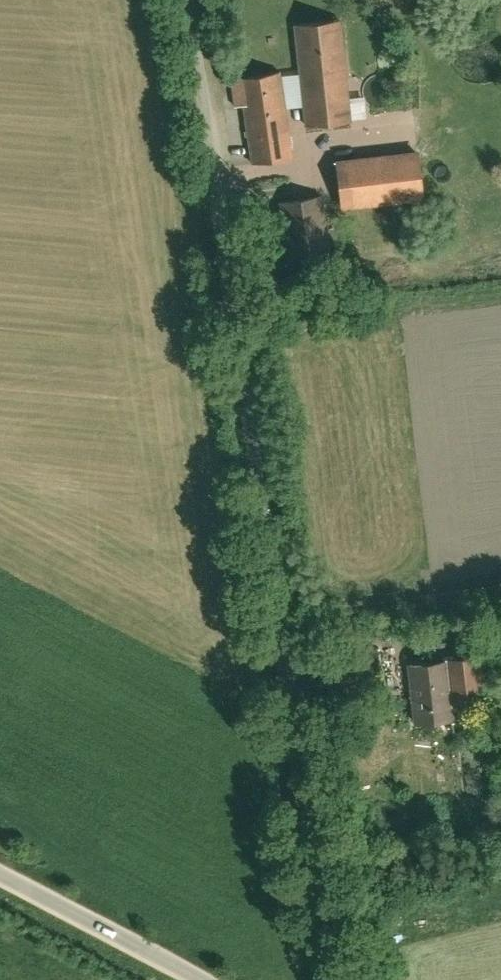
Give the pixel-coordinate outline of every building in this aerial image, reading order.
[(354,122),(344,21),(295,26),(300,75),(303,109),(305,127),(354,122)] [(285,77),(284,74),(241,80),(231,81),(235,109),(245,108),(252,164),(296,158),(289,111),(285,77)] [(300,75),(285,77),(289,111),(303,109),(300,75)] [(424,152),(341,161),(346,210),(429,201),(424,152)] [(324,250),(317,202),(298,205),(305,253),(324,250)] [(462,719),(461,711),(492,707),(487,655),(452,659),(452,662),(413,666),(420,723),(462,719)]
